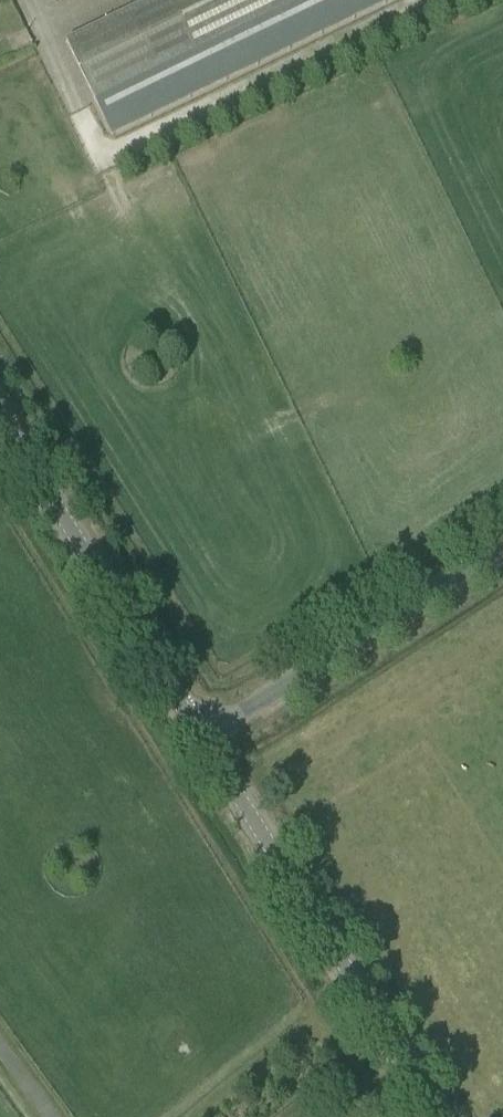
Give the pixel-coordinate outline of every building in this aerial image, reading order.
[(392,0),(151,0),(65,41),(111,136),(392,0)]
